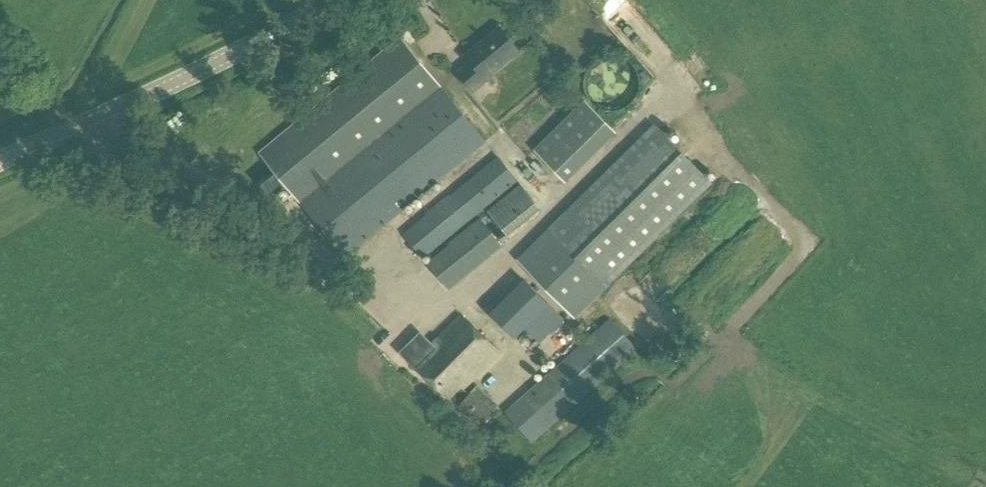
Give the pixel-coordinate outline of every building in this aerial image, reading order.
[(471,63),(458,73),(473,92),(488,80),(486,79),(519,52),(500,28),(466,56),(471,63)] [(400,33),(256,152),(346,257),(486,142),(400,33)] [(581,99),(530,150),(560,181),(612,129),(581,99)] [(502,120),(527,146),(534,139),(510,113),(502,120)] [(575,317),(712,183),(654,124),(518,259),(575,317)] [(499,158),(405,235),(424,258),(518,181),(499,158)] [(522,186),(489,212),(508,236),(541,209),(522,186)] [(468,272),(501,247),(479,220),(443,249),(444,250),(428,263),(449,288),(468,272)] [(659,255),(671,268),(708,234),(695,221),(659,255)] [(565,319),(524,279),(490,314),(515,339),(526,328),(540,344),(565,319)] [(466,390),(502,353),(463,315),(413,366),(451,402),(452,401),(458,407),(479,428),(500,407),(480,387),(472,396),(466,390)] [(530,392),(507,414),(535,442),(639,350),(610,319),(544,378),(530,392)]
